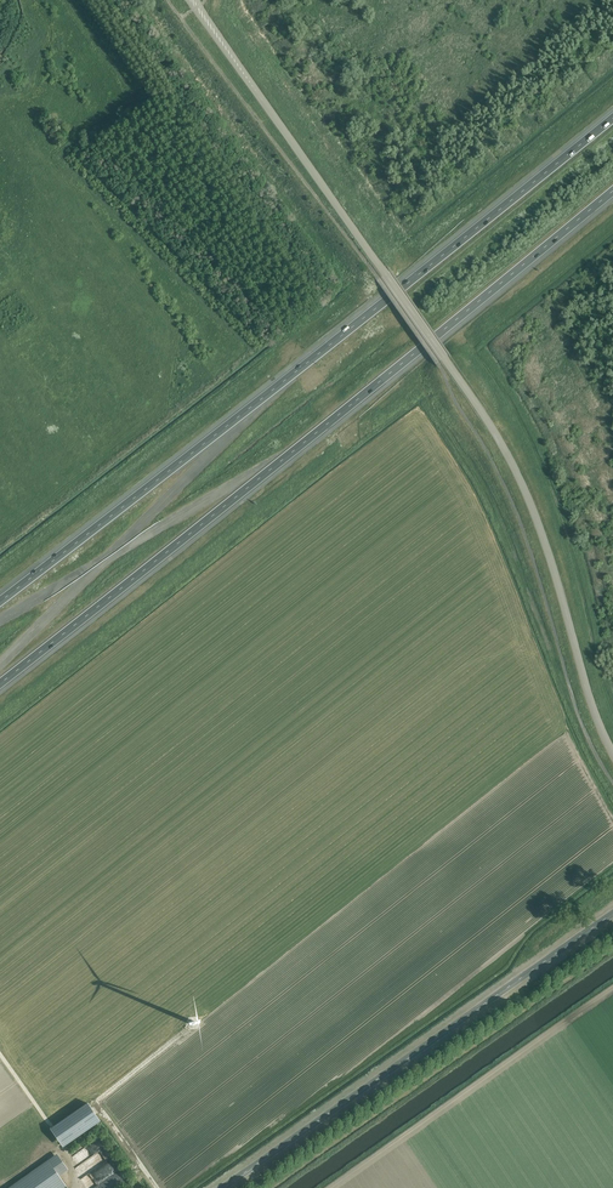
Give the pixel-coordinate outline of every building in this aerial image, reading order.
[(64,1147),(68,1144),(101,1121),(100,1120),(98,1117),(91,1107),(88,1103),(54,1127),(51,1129),(63,1146),(64,1147)] [(59,1176),(60,1172),(67,1168),(59,1157),(14,1187),(68,1187),(59,1176)]
